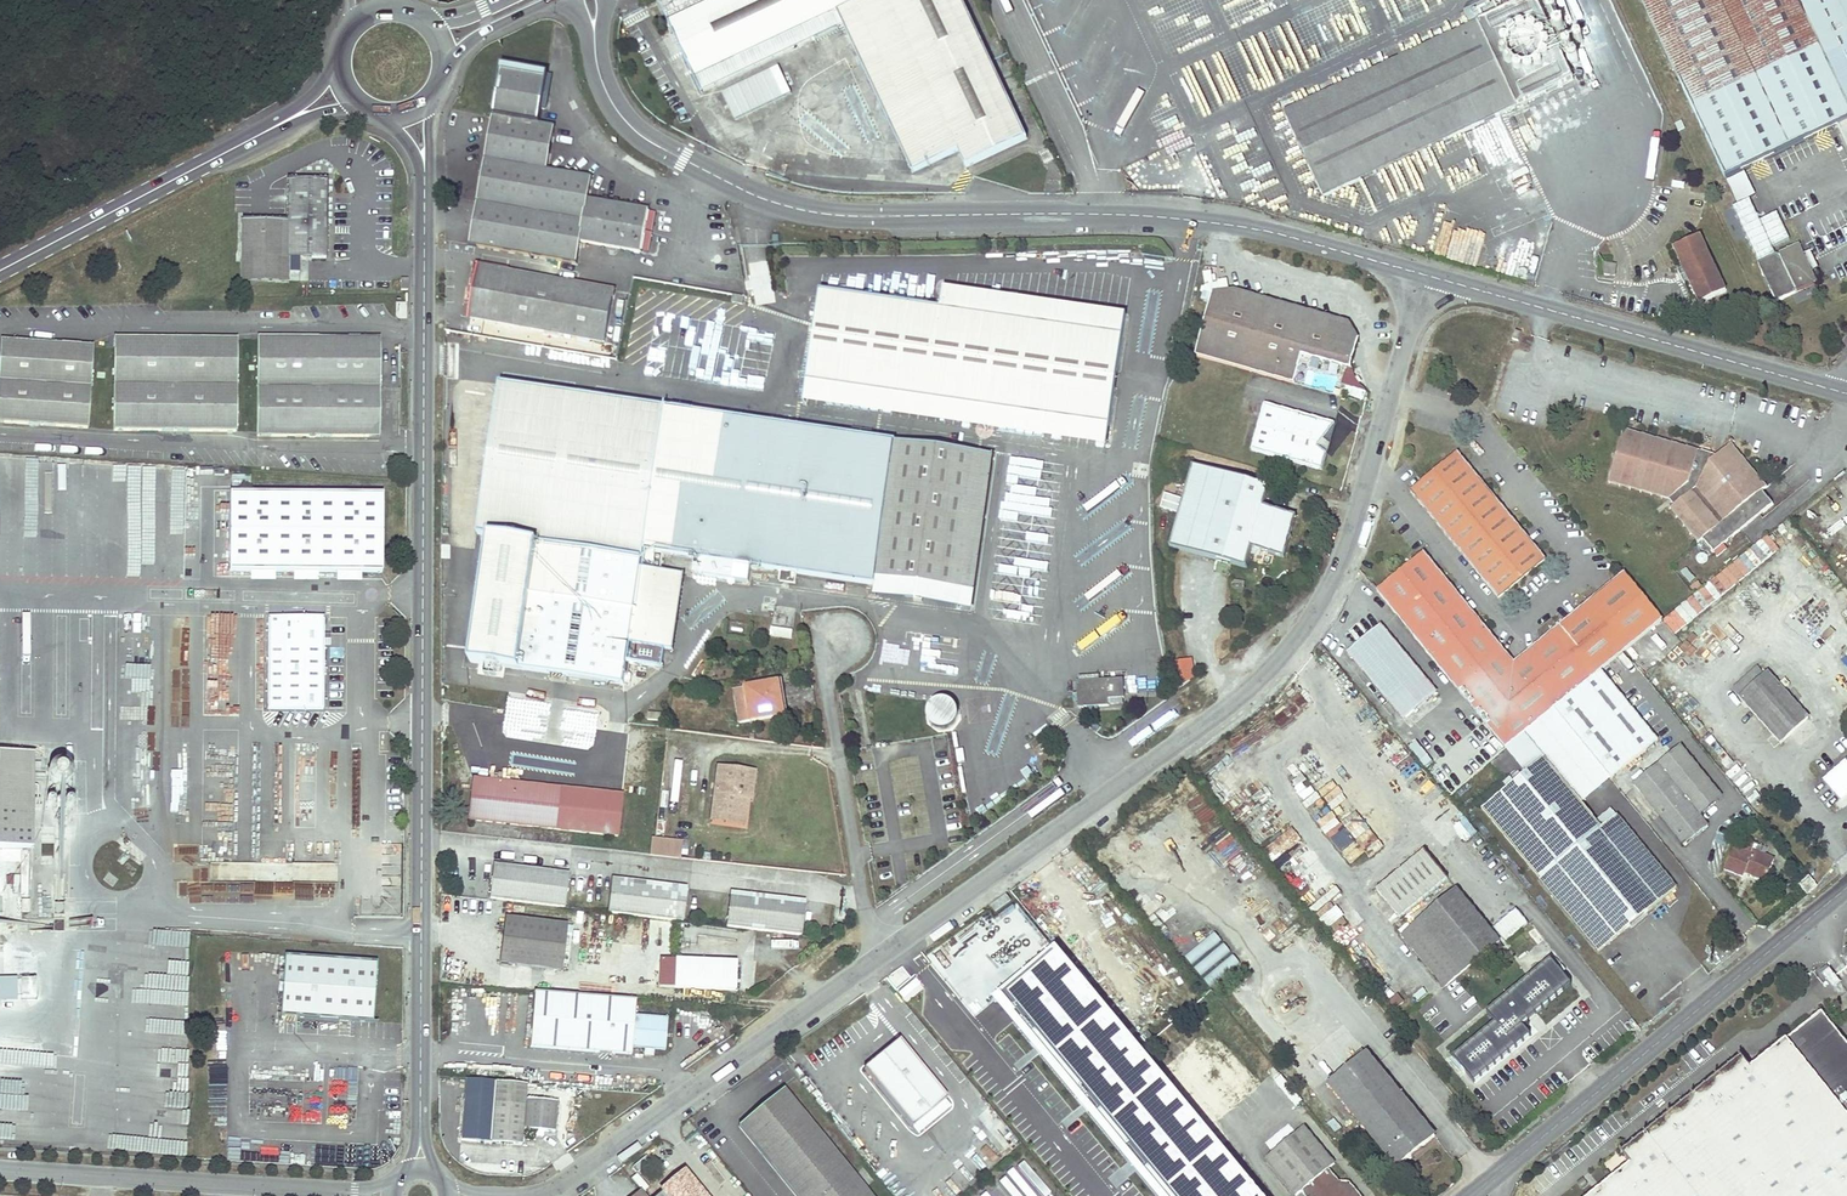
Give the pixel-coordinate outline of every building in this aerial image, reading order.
[(694,78),(856,1),(863,17),(933,163),(958,151),(966,168),(1028,138),(962,0),(665,0),(659,3),(694,78)] [(1322,198),(1421,152),(1572,82),(1534,0),(1530,0),(1470,28),(1284,115),(1322,198)] [(1724,180),(1838,127),(1846,147),(1846,0),(1640,0),(1724,180)] [(856,1),(694,78),(702,94),(843,26),(913,173),(933,163),(863,17),(856,1)] [(1567,34),(1561,22),(1549,27),(1555,39),(1567,34)] [(1570,43),(1560,48),(1564,57),(1574,52),(1570,43)] [(734,117),(791,92),(779,65),(722,90),(734,117)] [(591,179),(569,175),(547,171),(554,128),(538,125),(546,80),(501,72),(469,245),(576,264),(580,243),(640,253),(648,211),(588,199),(591,179)] [(1684,130),(1680,122),(1675,124),(1679,132),(1684,130)] [(290,280),(290,255),(328,255),(329,178),(291,178),(290,220),(242,220),(242,280),(290,280)] [(1689,276),(1688,276),(1687,277),(1699,304),(1725,292),(1699,237),(1674,249),(1684,272),(1687,271),(1689,276)] [(1816,283),(1798,245),(1758,264),(1775,302),(1816,283)] [(1614,276),(1615,271),(1616,266),(1605,264),(1604,275),(1614,276)] [(604,344),(608,318),(612,293),(477,267),(468,319),(604,344)] [(1348,319),(1292,303),(1236,287),(1213,292),(1196,352),(1294,380),(1303,350),(1351,363),(1359,337),(1348,319)] [(1108,449),(1128,316),(944,288),(940,309),(819,291),(803,403),(1108,449)] [(1520,333),(1514,331),(1512,340),(1517,341),(1520,333)] [(232,433),(233,340),(110,339),(109,432),(232,433)] [(368,339),(254,339),(254,440),(368,440),(368,438),(377,429),(378,429),(378,350),(377,350),(368,341),(368,339)] [(377,350),(378,350),(378,339),(368,339),(368,341),(377,350)] [(0,424),(84,430),(89,347),(6,342),(6,343),(0,348),(0,422),(1,423),(0,424)] [(1341,382),(1338,392),(1344,394),(1347,384),(1341,382)] [(664,407),(498,383),(475,534),(485,536),(467,663),(622,685),(628,644),(639,570),(640,560),(642,560),(643,551),(703,560),(701,576),(744,582),(746,566),(873,585),(873,589),(888,592),(890,583),(959,594),(980,457),(895,443),(895,441),(664,407)] [(1266,401),(1252,448),(1322,467),(1327,450),(1319,443),(1327,434),(1335,424),(1336,420),(1266,401)] [(1327,434),(1319,443),(1327,450),(1331,436),(1335,424),(1327,434)] [(368,438),(368,440),(378,440),(378,429),(377,429),(368,438)] [(1771,504),(1766,498),(1761,491),(1765,487),(1730,445),(1716,457),(1711,461),(1696,457),(1697,451),(1624,431),(1609,482),(1669,499),(1674,505),(1670,509),(1698,542),(1703,539),(1714,552),(1771,504)] [(1711,461),(1716,457),(1697,451),(1696,457),(1711,461)] [(1498,598),(1521,579),(1545,560),(1458,454),(1411,492),(1498,598)] [(1270,485),(1193,463),(1170,544),(1247,566),(1253,546),(1285,555),(1297,514),(1265,504),(1270,485)] [(157,483),(170,483),(170,465),(157,465),(157,483)] [(183,480),(185,467),(174,465),(172,477),(183,480)] [(7,572),(19,573),(23,469),(11,469),(9,528),(7,572)] [(233,484),(250,484),(249,475),(233,475),(233,484)] [(227,493),(227,571),(379,572),(379,494),(227,493)] [(1160,509),(1177,513),(1181,497),(1163,493),(1160,509)] [(1562,703),(1523,656),(1514,663),(1423,555),(1377,593),(1507,748),(1554,709),(1562,703)] [(681,576),(639,570),(628,644),(671,650),(681,576)] [(1662,620),(1643,597),(1624,573),(1523,656),(1562,703),(1601,671),(1662,620)] [(959,594),(890,583),(888,592),(873,589),(872,591),(958,604),(959,594)] [(1692,594),(1663,620),(1675,633),(1704,607),(1692,594)] [(219,634),(235,634),(235,614),(219,615),(219,634)] [(269,616),(269,709),(324,709),(324,646),(324,640),(325,616),(269,616)] [(773,626),(772,635),(792,638),(793,629),(773,626)] [(1381,628),(1365,641),(1349,654),(1403,719),(1435,693),(1381,628)] [(1716,669),(1719,666),(1723,663),(1705,644),(1698,651),(1716,669)] [(1172,664),(1177,692),(1196,678),(1193,660),(1172,664)] [(1745,692),(1764,676),(1757,668),(1738,684),(1745,692)] [(1562,703),(1554,709),(1611,780),(1658,742),(1601,671),(1562,703)] [(1745,692),(1742,695),(1739,697),(1781,743),(1808,718),(1767,673),(1764,676),(1745,692)] [(1124,698),(1123,679),(1077,682),(1078,707),(1108,706),(1108,699),(1124,698)] [(739,723),(761,720),(784,716),(778,683),(734,691),(739,723)] [(1611,780),(1554,709),(1507,748),(1526,771),(1544,756),(1583,803),(1611,780)] [(1042,722),(1031,729),(1035,736),(1046,728),(1042,722)] [(1699,816),(1710,807),(1721,798),(1681,747),(1635,785),(1684,846),(1708,827),(1699,816)] [(33,848),(33,794),(40,794),(40,762),(33,762),(33,753),(0,753),(0,848),(33,848)] [(1539,880),(1599,951),(1616,937),(1676,888),(1616,816),(1603,827),(1583,803),(1544,756),(1526,771),(1501,792),(1480,809),(1539,880)] [(1824,779),(1841,800),(1846,795),(1846,759),(1824,779)] [(685,765),(671,763),(670,772),(683,774),(685,765)] [(1758,807),(1763,803),(1769,799),(1741,766),(1731,774),(1758,807)] [(747,799),(748,799),(750,799),(753,774),(717,769),(711,815),(738,818),(741,798),(747,799)] [(619,795),(472,779),(468,821),(615,836),(619,795)] [(1747,802),(1742,798),(1736,795),(1726,810),(1736,816),(1747,802)] [(710,821),(743,826),(747,799),(741,798),(738,818),(711,815),(710,821)] [(1455,815),(1449,820),(1467,839),(1473,834),(1455,815)] [(682,842),(651,839),(649,855),(650,855),(650,856),(680,860),(682,842)] [(1753,855),(1743,851),(1733,847),(1723,870),(1742,878),(1744,874),(1745,872),(1750,874),(1749,876),(1765,882),(1774,859),(1765,855),(1767,849),(1748,841),(1745,848),(1754,851),(1753,855)] [(1450,879),(1425,850),(1377,890),(1400,919),(1450,879)] [(564,874),(490,865),(486,899),(561,908),(564,874)] [(1817,887),(1813,882),(1809,878),(1800,885),(1808,895),(1817,887)] [(682,888),(608,879),(604,913),(679,922),(682,888)] [(1458,889),(1435,908),(1412,927),(1403,934),(1402,935),(1445,987),(1491,949),(1499,942),(1500,941),(1458,889)] [(801,901),(727,893),(723,927),(748,930),(797,936),(801,901)] [(1010,900),(1006,895),(991,906),(995,912),(1010,900)] [(1319,918),(1326,928),(1343,915),(1336,905),(1319,918)] [(1529,925),(1517,910),(1493,929),(1505,944),(1529,925)] [(503,918),(500,941),(497,964),(560,971),(565,926),(503,918)] [(1409,923),(1401,930),(1403,934),(1412,927),(1409,923)] [(1210,933),(1181,957),(1188,966),(1217,942),(1210,933)] [(1496,954),(1504,947),(1499,942),(1491,949),(1496,954)] [(747,943),(747,951),(773,952),(773,944),(747,943)] [(1219,944),(1190,968),(1197,976),(1226,953),(1219,944)] [(1057,947),(993,999),(1157,1195),(1263,1195),(1057,947)] [(372,1022),(376,961),(284,955),(280,1016),(354,1021),(372,1022)] [(1229,955),(1200,980),(1207,988),(1236,964),(1229,955)] [(671,988),(673,960),(658,958),(656,987),(671,988)] [(1521,1025),(1570,984),(1550,959),(1485,1011),(1495,1022),(1453,1057),(1473,1082),(1530,1035),(1521,1025)] [(734,965),(673,960),(671,988),(732,993),(734,965)] [(1830,968),(1822,974),(1834,989),(1841,983),(1830,968)] [(0,979),(0,996),(38,996),(38,978),(0,979)] [(632,1001),(531,992),(526,1048),(627,1056),(628,1048),(661,1051),(664,1018),(630,1016),(632,1001)] [(1402,1003),(1399,1000),(1397,996),(1390,1002),(1396,1008),(1402,1003)] [(1821,1013),(1750,1069),(1741,1057),(1621,1153),(1630,1165),(1591,1195),(1846,1195),(1846,1046),(1821,1013)] [(900,1040),(880,1056),(883,1059),(902,1043),(900,1040)] [(880,1056),(864,1070),(912,1128),(948,1098),(902,1043),(883,1059),(880,1056)] [(1397,1167),(1416,1151),(1435,1135),(1367,1053),(1330,1083),(1397,1167)] [(1258,1078),(1247,1065),(1230,1079),(1241,1092),(1258,1078)] [(1300,1102),(1280,1078),(1273,1084),(1292,1108),(1300,1102)] [(495,1082),(489,1144),(520,1146),(522,1131),(551,1133),(553,1104),(524,1102),(526,1085),(495,1082)] [(761,1108),(739,1125),(796,1195),(869,1195),(783,1090),(761,1108)] [(1350,1183),(1339,1181),(1329,1169),(1334,1164),(1303,1127),(1265,1159),(1296,1195),(1301,1192),(1305,1195),(1360,1195),(1350,1183)] [(684,1172),(661,1191),(664,1195),(704,1195),(684,1172)]
